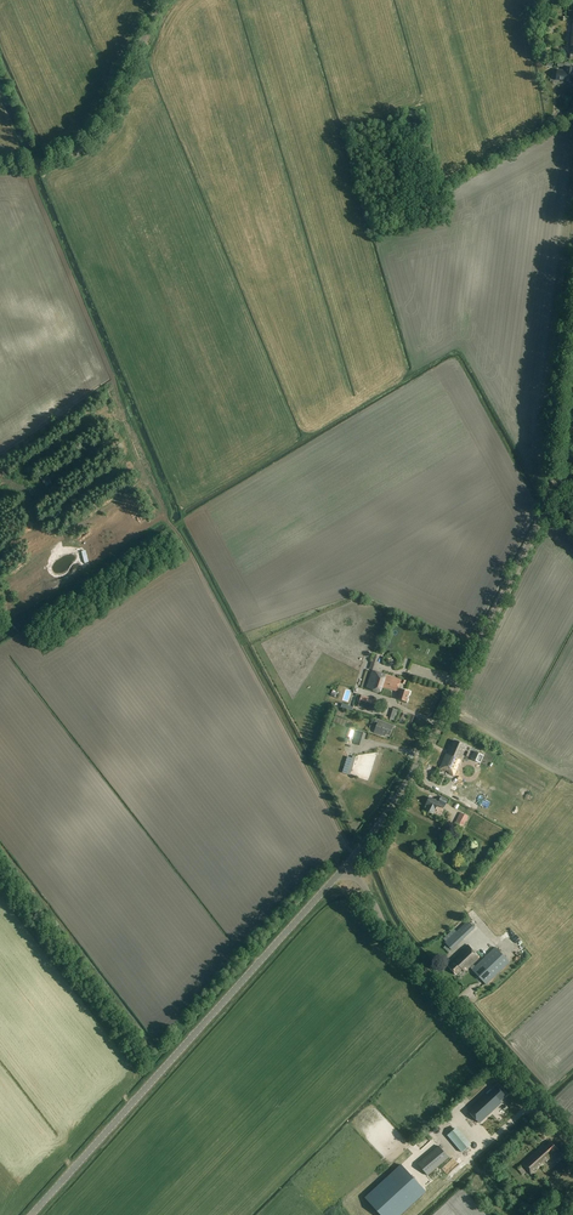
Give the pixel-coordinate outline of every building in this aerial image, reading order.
[(560,80),(565,81),(572,82),(572,68),(565,67),(566,67),(565,71),(557,70),(556,80),(560,80)] [(555,116),(548,118),(550,125),(558,122),(555,116)] [(383,687),(398,692),(399,692),(397,699),(407,702),(410,692),(399,688),(402,680),(373,670),(367,688),(381,692),(383,687)] [(376,712),(380,701),(361,695),(358,706),(376,712)] [(392,708),(389,719),(395,721),(398,710),(392,708)] [(377,725),(376,728),(374,733),(384,737),(385,734),(390,736),(393,728),(389,727),(390,725),(375,719),(374,724),(377,725)] [(343,745),(352,747),(355,734),(346,732),(343,745)] [(354,743),(361,746),(365,734),(358,732),(354,743)] [(440,770),(445,772),(445,771),(449,772),(448,774),(454,776),(466,749),(464,748),(465,746),(455,741),(452,749),(450,748),(440,770)] [(476,761),(480,763),(483,756),(479,754),(474,752),(473,756),(477,758),(476,761)] [(347,757),(342,773),(350,775),(356,756),(353,756),(352,758),(347,757)] [(342,763),(343,760),(336,758),(332,773),(338,775),(341,763),(342,763)] [(455,774),(461,777),(466,767),(461,764),(455,774)] [(441,793),(460,803),(465,793),(447,783),(441,793)] [(443,808),(447,800),(441,797),(438,802),(436,800),(435,801),(429,798),(426,805),(429,806),(427,811),(433,813),(435,809),(437,805),(443,808)] [(461,813),(456,821),(464,825),(468,817),(461,813)] [(462,901),(468,907),(474,902),(468,895),(462,901)] [(472,912),(465,916),(468,921),(475,917),(472,912)] [(458,956),(457,957),(448,966),(456,975),(462,969),(464,971),(469,967),(486,985),(510,962),(495,947),(475,966),(473,964),(492,945),(489,941),(479,928),(469,937),(473,942),(469,945),(468,945),(457,955),(458,956)] [(441,940),(444,943),(446,945),(451,949),(452,950),(463,939),(456,932),(454,929),(441,940)] [(509,937),(506,941),(512,945),(515,941),(509,937)] [(479,1123),(502,1102),(500,1101),(507,1095),(498,1085),(487,1095),(486,1093),(468,1110),(479,1123)] [(458,1126),(447,1135),(462,1152),(472,1143),(458,1126)] [(558,1150),(551,1142),(544,1147),(543,1146),(522,1165),(531,1175),(553,1156),(552,1155),(558,1150)] [(427,1176),(449,1158),(439,1146),(418,1164),(427,1176)] [(356,1200),(371,1214),(402,1214),(425,1195),(394,1164),(356,1200)]
